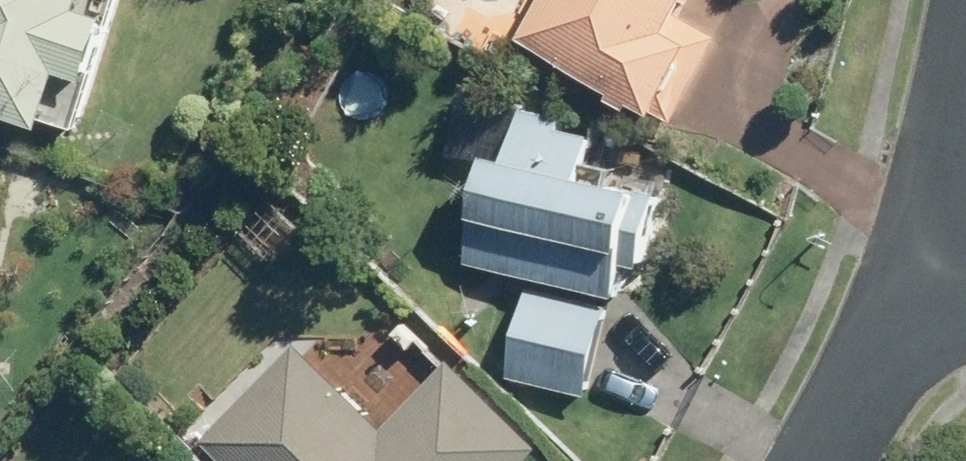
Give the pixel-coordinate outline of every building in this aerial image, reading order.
[(78,121),(115,0),(0,0),(0,97),(78,121)] [(518,40),(671,122),(720,31),(685,12),(691,0),(541,0),(518,40)] [(516,116),(508,151),(488,146),(465,257),(616,291),(624,254),(642,257),(656,191),(652,189),(660,147),(516,116)] [(604,305),(529,289),(509,373),(585,391),(604,305)] [(537,445),(449,354),(380,423),(301,341),(203,437),(227,460),(521,460),(537,445)]
